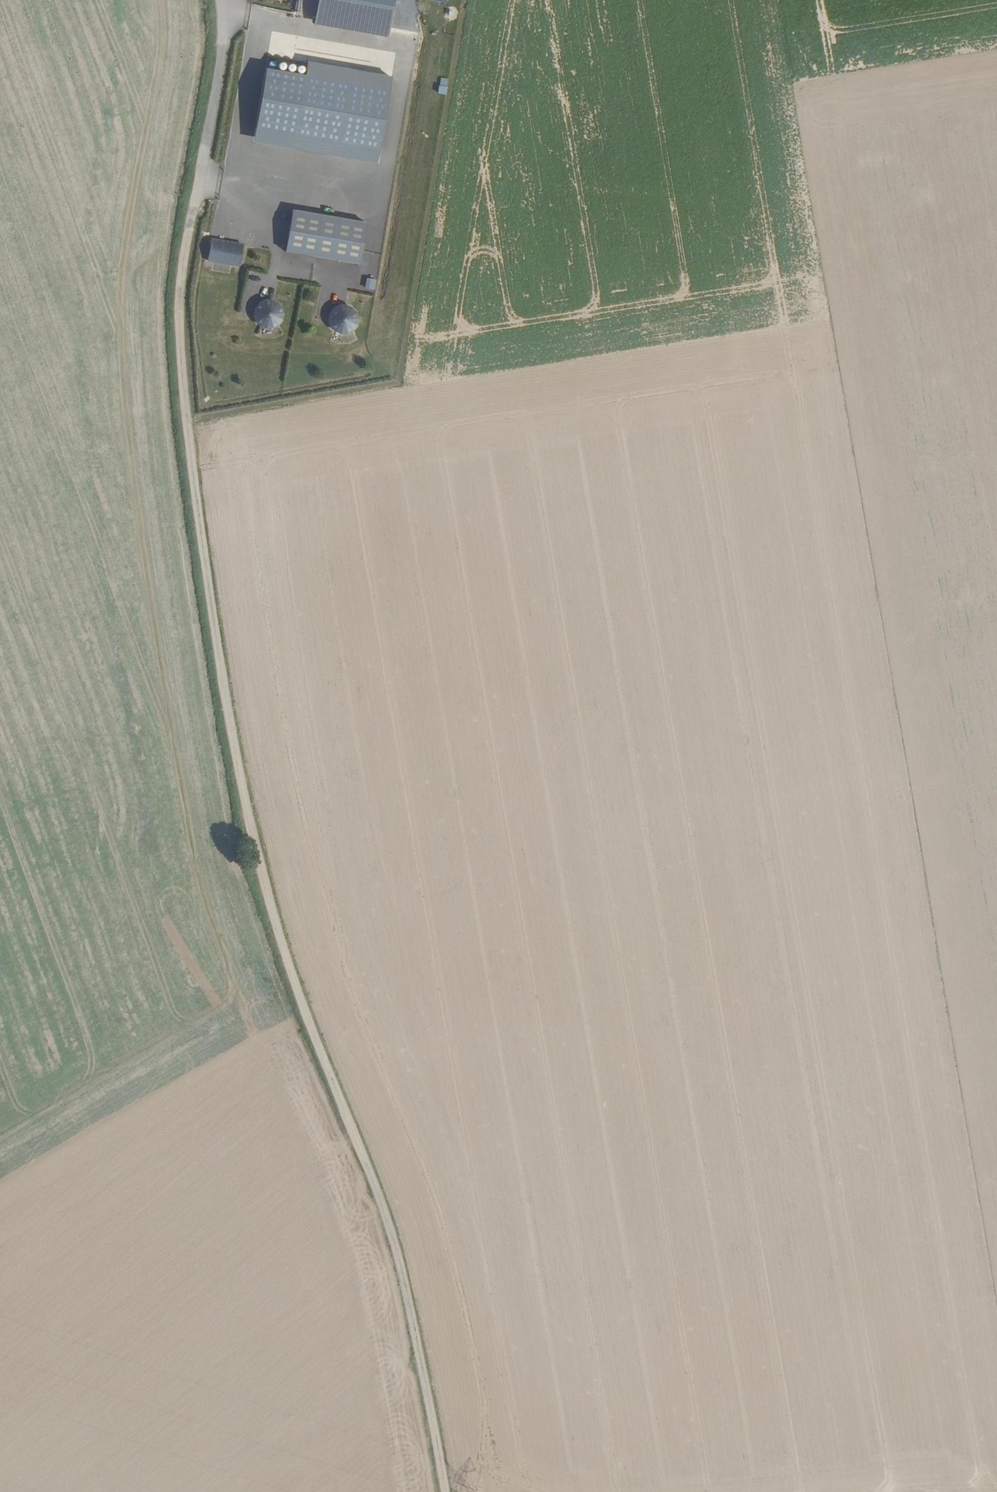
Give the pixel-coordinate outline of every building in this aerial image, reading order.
[(316,24),(388,37),(395,0),(320,0),(316,24)] [(306,74),(267,68),(254,142),(377,163),(392,78),(308,64),(306,74)] [(446,94),(448,87),(439,85),(438,93),(446,94)] [(368,223),(294,211),(287,253),(361,265),(368,223)] [(244,246),(212,239),(208,261),(240,268),(244,246)] [(366,277),(364,289),(374,291),(376,279),(366,277)] [(276,329),(280,326),(283,322),(285,317),(285,313),(283,308),(280,304),(276,301),(271,300),(266,300),(262,302),(258,305),(256,309),(255,314),(255,319),(258,324),(261,327),(266,329),(271,330),(276,329)] [(350,333),(354,331),(357,327),(359,322),(359,317),(357,312),(354,309),(350,306),(346,304),(341,305),(336,307),(332,310),(330,314),(329,319),(330,324),(332,328),(335,332),(340,334),(345,334),(350,333)]
